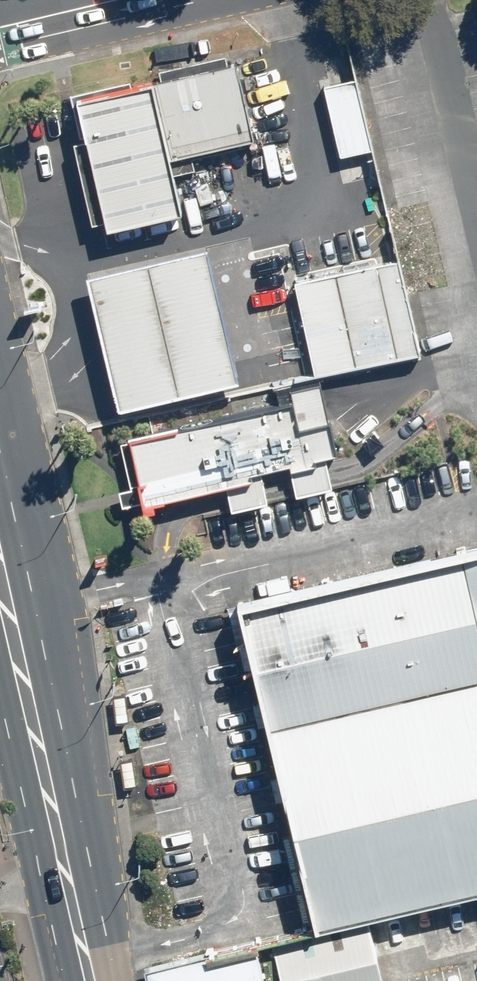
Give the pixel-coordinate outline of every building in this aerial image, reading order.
[(252,138),(233,61),(74,99),(105,227),(178,210),(166,159),(252,138)] [(351,79),(321,86),(338,157),(368,150),(351,79)] [(204,247),(83,276),(115,408),(236,379),(204,247)] [(387,258),(288,282),(311,377),(410,353),(387,258)] [(318,392),(128,436),(143,502),(334,459),(318,392)] [(460,550),(476,620),(476,546),(460,550)] [(460,550),(234,604),(312,927),(476,887),(476,620),(460,550)] [(274,940),(284,980),(384,980),(369,917),(274,940)] [(143,968),(147,980),(264,980),(255,941),(143,968)]
